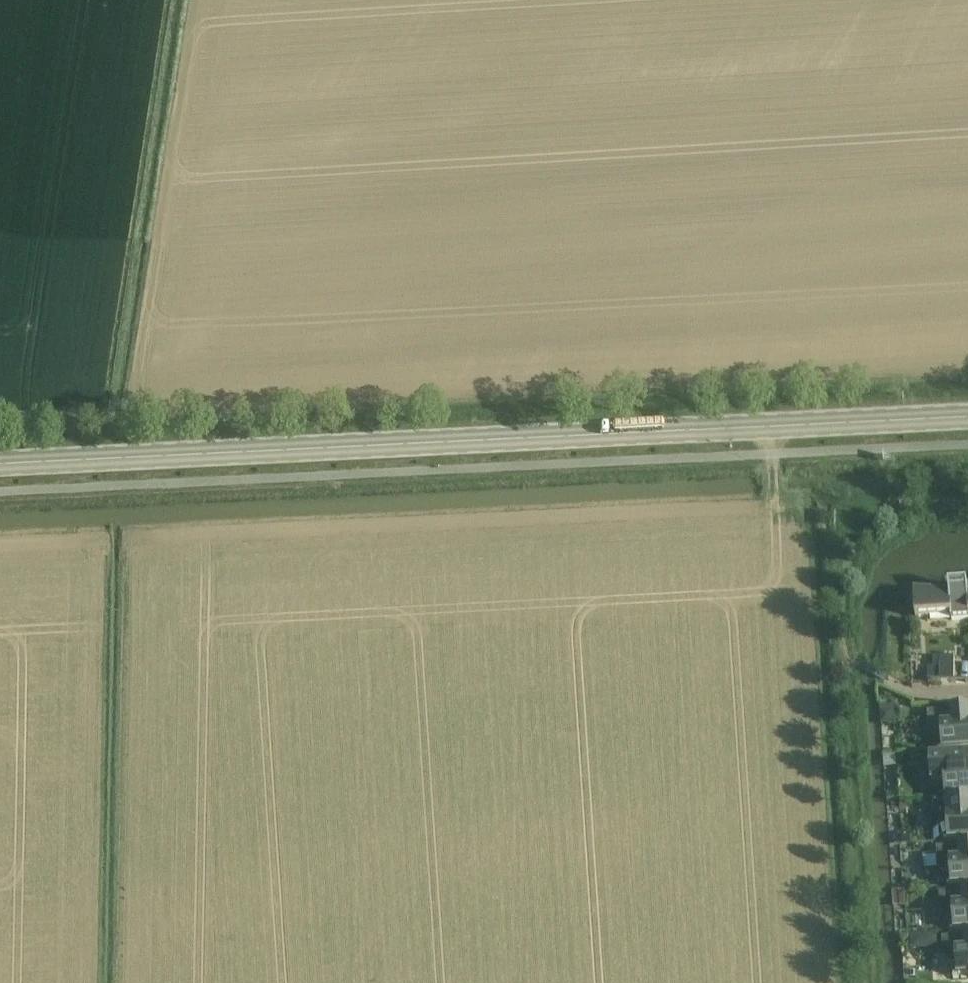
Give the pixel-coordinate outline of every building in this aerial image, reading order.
[(967,589),(966,589),(966,594),(949,595),(914,593),(914,601),(915,618),(951,616),(951,620),(967,619),(967,592),(967,589)] [(954,683),(954,658),(940,658),(939,669),(928,668),(928,682),(954,683)] [(929,730),(931,735),(935,738),(939,739),(943,739),(944,751),(967,749),(967,709),(927,712),(928,722),(929,730)] [(932,775),(934,780),(937,783),(942,784),(946,784),(947,796),(967,794),(967,755),(930,757),(931,767),(932,775)] [(935,820),(936,825),(940,828),(945,829),(949,829),(949,841),(967,840),(967,800),(933,802),(934,812),(935,820)] [(938,866),(940,870),(943,874),(948,875),(952,874),(952,886),(967,885),(967,846),(936,848),(937,857),(937,858),(938,866)] [(894,905),(905,904),(904,890),(893,891),(894,905)] [(941,911),(942,915),(946,919),(951,920),(955,919),(955,931),(967,930),(967,891),(939,893),(940,902),(941,911)] [(911,935),(912,949),(938,948),(938,934),(911,935)] [(944,955),(945,960),(949,963),(954,964),(958,964),(958,976),(967,975),(967,936),(942,937),(943,947),(944,955)]
